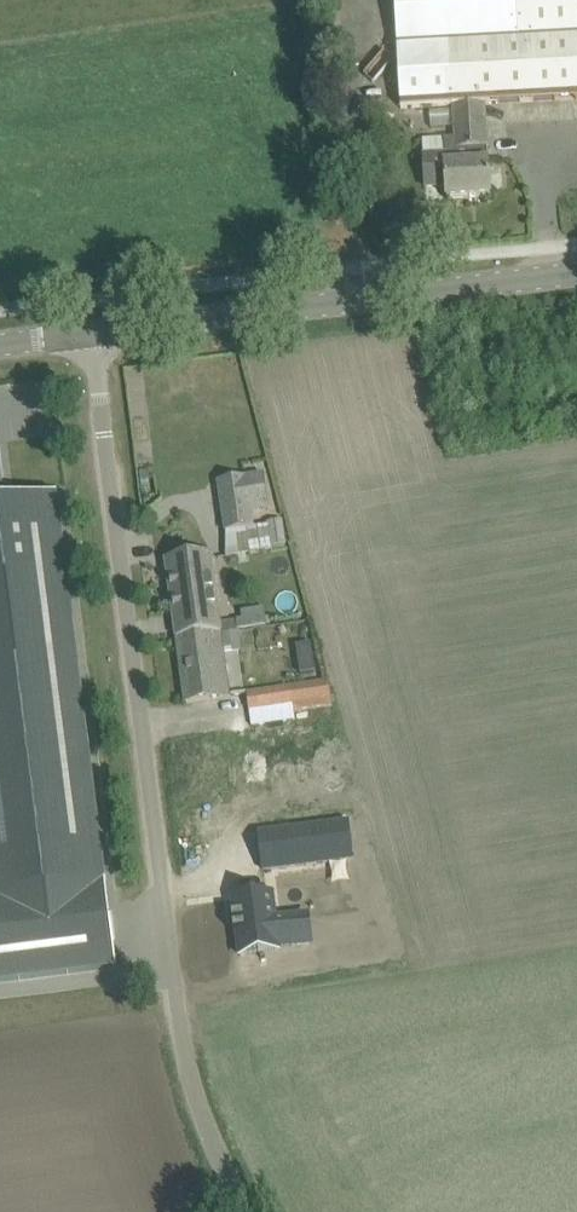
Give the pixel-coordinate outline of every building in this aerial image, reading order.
[(398,44),(399,65),(402,110),(454,106),(486,105),(576,99),(576,0),(395,0),(398,44)] [(445,154),(424,155),(424,156),(426,188),(447,187),(448,199),(491,196),(488,148),(486,105),(454,106),(456,138),(444,139),(445,154)] [(0,488),(3,487),(0,466),(0,986),(118,972),(57,495),(2,502),(0,488)] [(269,508),(265,476),(246,479),(246,478),(219,482),(227,532),(253,528),(251,511),(269,508)] [(271,551),(286,549),(283,521),(268,523),(271,551)] [(220,623),(210,554),(167,560),(178,639),(208,635),(208,636),(221,634),(236,632),(234,621),(220,623)] [(236,633),(236,632),(221,634),(208,636),(208,635),(178,639),(186,703),(230,697),(224,656),(241,653),(238,632),(236,633)] [(303,644),(305,672),(319,671),(316,643),(303,644)] [(333,706),(329,682),(326,682),(302,686),(287,688),(247,694),(252,727),(259,725),(296,720),(295,712),(333,706)] [(350,810),(265,823),(271,855),(355,846),(350,810)] [(286,880),(220,890),(229,949),(295,938),(295,934),(341,927),(334,891),(289,898),(286,880)]
